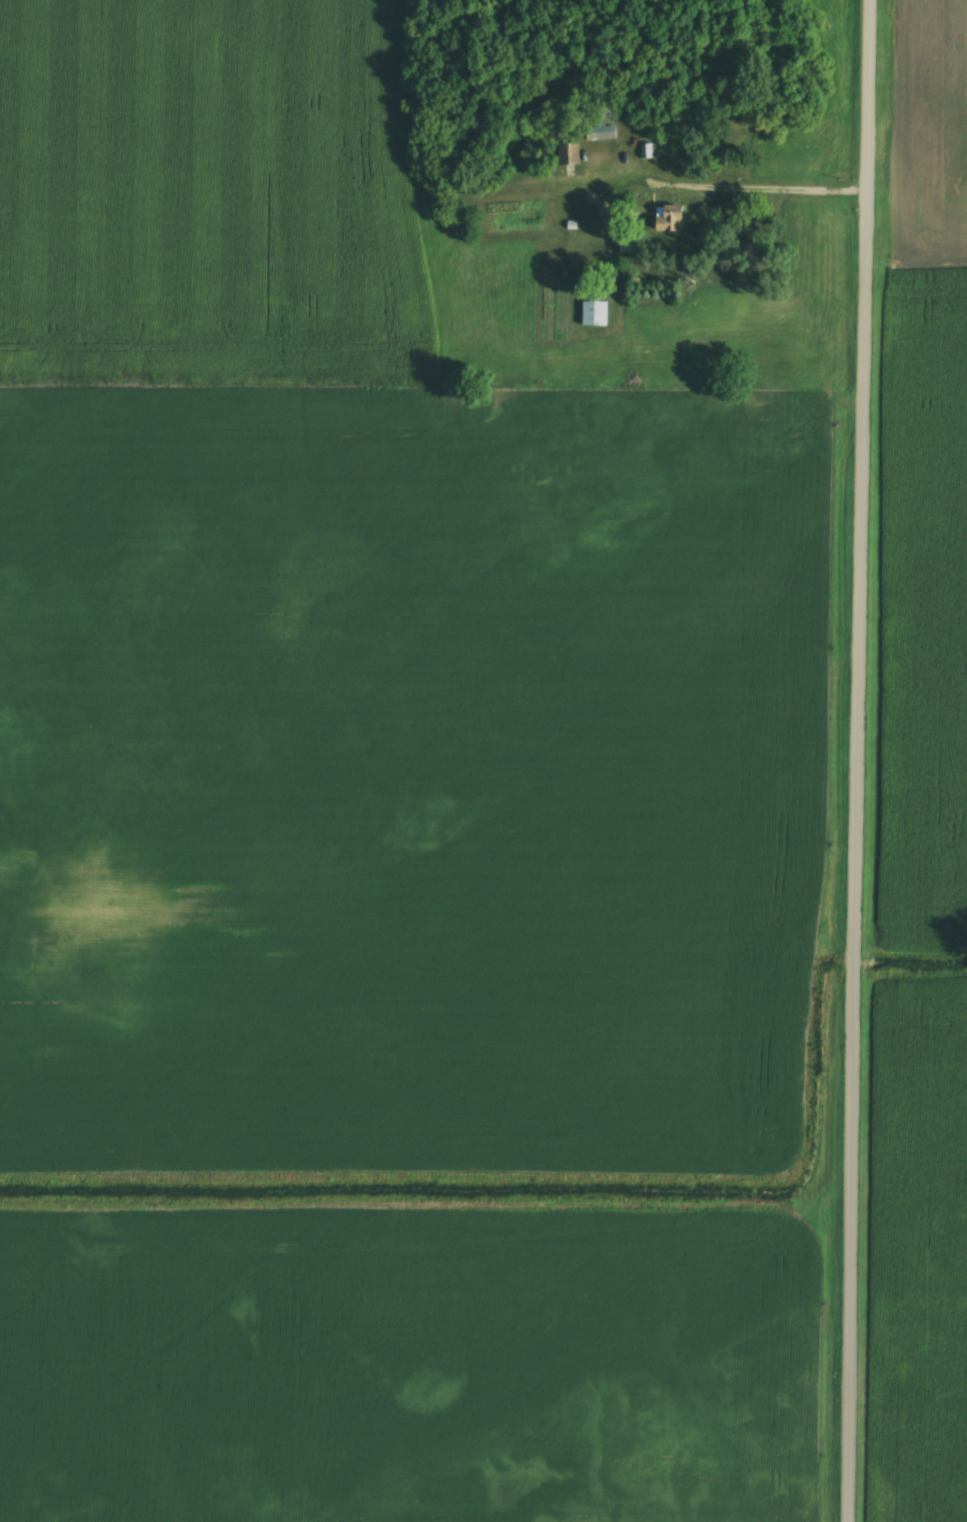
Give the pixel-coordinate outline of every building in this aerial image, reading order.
[(587,140),(615,140),(615,127),(587,127),(587,140)] [(579,165),(579,144),(559,144),(559,165),(579,165)] [(657,209),(657,233),(682,233),(682,209),(657,209)] [(583,327),(607,327),(607,303),(583,303),(583,327)]
